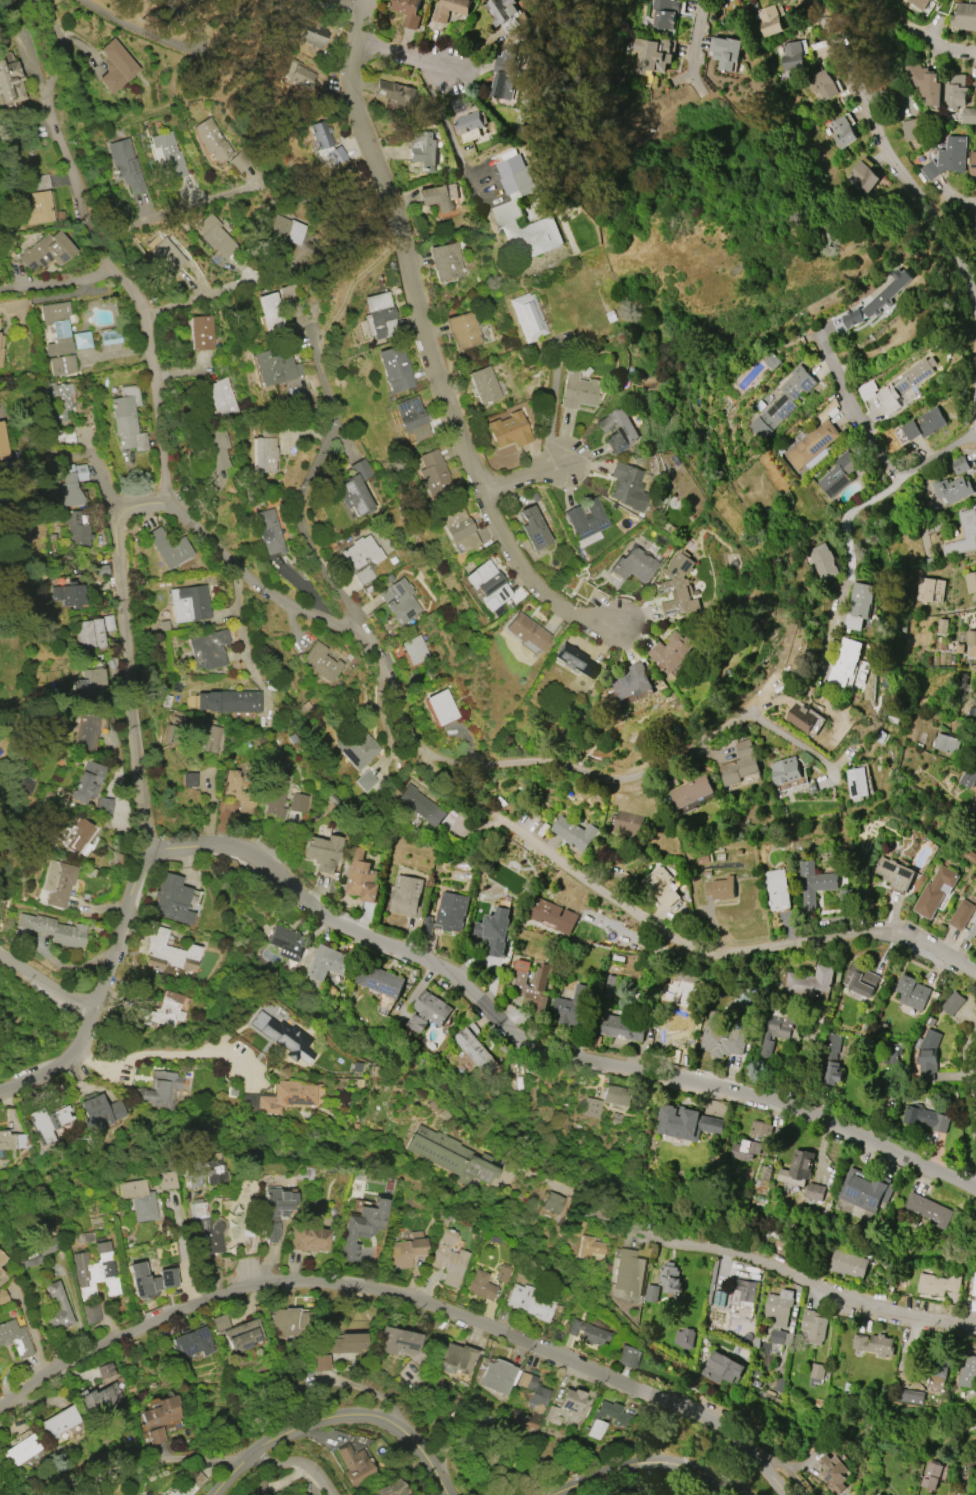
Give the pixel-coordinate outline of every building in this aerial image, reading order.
[(389,10),(392,0),(421,0),(416,14),(420,16),(416,30),(401,26),(405,15),(389,10)] [(441,2),(442,0),(443,0),(472,0),(468,15),(449,10),(446,24),(431,20),(436,1),(441,2)] [(487,2),(490,0),(515,0),(517,3),(516,3),(523,13),(521,15),(516,18),(521,26),(515,30),(516,31),(509,35),(501,24),(495,28),(492,22),(496,19),(486,4),(488,3),(487,2)] [(652,9),(653,0),(679,0),(677,16),(676,16),(675,24),(674,29),(654,28),(656,9),(652,9)] [(924,11),(908,0),(932,0),(931,2),(930,2),(924,11)] [(958,2),(975,4),(975,31),(967,30),(967,28),(956,28),(956,26),(951,26),(952,15),(957,16),(958,2)] [(784,30),(764,38),(759,22),(761,21),(757,10),(774,4),(784,30)] [(319,49),(295,40),(299,30),(323,39),(319,49)] [(111,37),(138,69),(109,94),(96,79),(104,72),(106,60),(97,49),(111,37)] [(712,37),(726,39),(727,38),(742,40),(738,63),(734,62),(732,72),(717,69),(719,60),(712,58),(714,52),(709,51),(712,37)] [(636,39),(644,40),(644,39),(660,42),(659,52),(663,52),(664,39),(675,40),(673,55),(671,63),(667,63),(666,73),(654,71),(648,70),(647,75),(637,73),(640,52),(634,51),(636,39)] [(782,43),(800,41),(804,68),(782,71),(780,55),(784,55),(782,43)] [(498,55),(501,56),(502,50),(521,55),(520,60),(519,60),(513,89),(515,89),(512,101),(489,95),(495,72),(494,72),(498,55)] [(280,76),(290,58),(296,61),(294,64),(315,74),(307,90),(280,76)] [(2,102),(0,96),(0,59),(2,64),(15,60),(20,74),(21,74),(23,80),(20,81),(25,99),(13,102),(12,98),(2,102)] [(916,85),(905,68),(917,60),(922,68),(928,68),(928,71),(934,71),(934,73),(941,73),(940,106),(926,105),(926,97),(922,97),(922,91),(920,91),(920,86),(916,86),(916,85)] [(808,78),(825,68),(838,93),(822,101),(817,91),(815,93),(813,89),(814,89),(808,78)] [(944,110),(944,79),(948,79),(948,75),(960,75),(960,74),(965,74),(965,87),(968,87),(968,94),(966,94),(966,106),(959,106),(959,109),(958,109),(958,110),(944,110)] [(372,95),(377,79),(391,83),(391,82),(405,86),(405,85),(418,90),(413,106),(393,100),(392,101),(372,95)] [(454,113),(450,100),(463,96),(467,108),(454,113)] [(962,107),(975,108),(975,124),(962,123),(962,107)] [(454,119),(478,110),(480,113),(484,112),(488,123),(483,124),(484,127),(479,129),(482,137),(464,143),(460,134),(454,119)] [(828,124),(843,115),(858,138),(840,149),(835,142),(836,142),(833,137),(835,136),(828,124)] [(233,153),(216,163),(210,153),(207,155),(190,126),(209,116),(224,141),(225,140),(233,153)] [(906,142),(902,122),(921,118),(925,137),(906,142)] [(313,150),(315,149),(308,125),(324,120),(326,127),(329,126),(331,131),(328,132),(331,145),(330,145),(331,149),(337,145),(345,157),(327,168),(321,159),(319,160),(313,150)] [(148,137),(171,130),(177,151),(180,151),(187,175),(170,180),(166,164),(158,166),(153,148),(152,149),(148,137)] [(411,131),(433,131),(433,139),(435,139),(435,173),(420,173),(420,162),(408,162),(408,148),(418,148),(418,140),(411,140),(411,131)] [(942,171),(928,181),(919,169),(932,159),(937,166),(937,149),(946,150),(946,136),(966,136),(965,172),(955,172),(955,170),(941,170),(942,171)] [(115,178),(112,165),(113,165),(106,144),(128,137),(129,138),(130,138),(132,143),(130,143),(134,158),(136,157),(145,190),(130,194),(127,184),(123,185),(120,176),(115,178)] [(228,161),(241,151),(251,163),(238,174),(228,161)] [(495,164),(519,153),(525,167),(532,164),(538,179),(541,178),(545,186),(522,196),(519,190),(507,195),(500,179),(502,179),(495,164)] [(881,178),(867,194),(855,183),(857,181),(848,174),(860,160),(881,178)] [(32,176),(48,174),(50,188),(34,190),(32,176)] [(451,210),(436,212),(435,203),(420,206),(417,190),(454,183),(457,199),(449,200),(451,210)] [(27,224),(24,205),(31,204),(29,193),(47,190),(52,220),(27,224)] [(504,240),(492,208),(517,198),(524,216),(516,219),(520,228),(552,215),(563,243),(520,260),(511,237),(504,240)] [(211,251),(198,237),(200,235),(193,227),(209,212),(221,225),(219,227),(236,246),(222,259),(213,249),(211,251)] [(264,235),(272,213),(288,220),(289,219),(304,225),(296,246),(283,240),(282,242),(264,235)] [(57,229),(75,251),(57,266),(52,259),(41,268),(38,265),(29,272),(17,258),(23,253),(21,251),(26,247),(27,249),(47,233),(49,236),(57,229)] [(171,274),(160,262),(159,264),(147,251),(150,249),(146,244),(158,234),(162,239),(165,236),(186,261),(171,274)] [(433,270),(428,248),(457,242),(464,275),(437,280),(435,270),(433,270)] [(865,322),(848,330),(841,315),(858,307),(859,310),(862,308),(894,279),(890,274),(893,272),(894,273),(898,268),(902,272),(905,269),(913,278),(890,299),(893,302),(888,306),(885,304),(879,310),(881,312),(877,316),(874,314),(869,318),(868,317),(863,319),(865,322)] [(294,283),(299,302),(282,306),(277,288),(294,283)] [(361,297),(372,295),(371,287),(382,285),(383,292),(386,291),(389,305),(391,304),(395,319),(393,320),(396,333),(372,339),(361,297)] [(255,297),(274,291),(285,327),(265,333),(260,316),(261,315),(255,297)] [(524,344),(508,300),(527,292),(528,295),(532,294),(547,333),(535,337),(535,340),(524,344)] [(39,305),(67,301),(69,315),(66,316),(71,353),(46,356),(44,344),(52,343),(50,325),(42,326),(39,305)] [(451,341),(444,318),(472,310),(482,343),(455,351),(452,341),(451,341)] [(191,351),(188,316),(211,315),(213,349),(191,351)] [(120,342),(101,345),(99,332),(118,329),(120,342)] [(75,349),(72,333),(88,331),(91,346),(75,349)] [(261,387),(253,353),(289,344),(293,365),(301,363),(303,374),(296,376),(297,378),(261,387)] [(388,394),(375,351),(399,344),(403,358),(405,357),(414,386),(388,394)] [(762,360),(770,351),(781,361),(773,371),(762,360)] [(50,358),(73,354),(76,372),(52,376),(50,358)] [(925,358),(927,360),(932,356),(937,363),(932,367),(934,371),(900,396),(896,399),(899,402),(899,403),(901,406),(888,416),(882,407),(884,406),(875,393),(925,358)] [(772,402),(773,403),(783,393),(778,388),(792,375),(790,373),(799,363),(804,369),(804,370),(817,383),(807,393),(803,390),(793,401),(797,405),(773,430),(773,431),(764,440),(748,425),(758,416),(772,402)] [(559,405),(561,398),(562,398),(563,388),(565,382),(568,364),(579,366),(577,379),(588,382),(589,378),(600,380),(598,387),(603,388),(602,394),(598,393),(598,397),(595,407),(576,403),(575,409),(559,405)] [(479,405),(467,374),(488,365),(500,397),(479,405)] [(216,418),(204,386),(214,382),(213,381),(226,377),(238,411),(216,418)] [(52,433),(50,416),(54,415),(52,403),(42,405),(39,384),(54,382),(54,385),(68,384),(71,409),(65,410),(67,421),(55,423),(56,433),(52,433)] [(118,387),(137,384),(140,405),(133,406),(137,433),(146,431),(148,450),(135,452),(134,447),(120,449),(118,436),(115,436),(110,398),(120,397),(118,387)] [(403,435),(392,404),(416,395),(420,408),(422,408),(427,422),(425,423),(430,436),(413,442),(409,433),(403,435)] [(947,424),(922,439),(920,435),(909,441),(900,427),(936,406),(947,424)] [(628,445),(611,454),(604,442),(607,440),(605,436),(619,429),(617,424),(606,430),(607,431),(601,434),(601,433),(595,422),(610,413),(611,414),(612,413),(612,412),(619,409),(623,407),(640,437),(637,439),(637,440),(630,444),(630,443),(628,444),(628,445)] [(495,448),(484,423),(497,418),(498,421),(509,416),(508,413),(519,409),(532,440),(516,447),(514,441),(495,448)] [(840,435),(797,470),(784,454),(827,419),(840,435)] [(9,458),(0,459),(0,420),(1,420),(9,458)] [(254,472),(254,437),(261,437),(262,423),(276,423),(276,437),(274,437),(274,447),(276,447),(276,460),(274,460),(274,472),(254,472)] [(57,431),(59,444),(75,442),(73,428),(57,431)] [(206,484),(227,483),(225,434),(205,434),(206,484)] [(436,448),(452,488),(429,498),(417,470),(423,468),(418,456),(436,448)] [(830,499),(816,482),(835,467),(832,462),(846,450),(859,466),(847,475),(851,481),(830,499)] [(950,461),(955,475),(970,470),(964,455),(950,461)] [(355,516),(350,507),(345,510),(338,496),(343,493),(338,484),(345,480),(344,479),(352,475),(348,466),(363,457),(373,474),(359,482),(374,510),(365,515),(364,513),(362,514),(361,512),(355,516)] [(614,461),(641,470),(637,483),(641,484),(639,491),(646,493),(640,513),(629,509),(629,506),(619,503),(620,501),(609,497),(615,478),(609,476),(614,461)] [(62,506),(59,484),(64,483),(62,473),(64,473),(63,465),(73,464),(73,466),(85,464),(87,480),(75,481),(76,488),(83,498),(82,504),(62,506)] [(975,493),(948,505),(944,497),(937,500),(930,482),(936,480),(937,482),(946,478),(948,482),(963,476),(965,482),(969,480),(975,493)] [(608,525),(577,541),(565,516),(564,516),(562,512),(578,505),(583,515),(588,513),(582,502),(595,496),(597,500),(596,500),(608,525)] [(552,541),(542,546),(541,549),(537,551),(533,551),(520,526),(525,523),(518,511),(525,507),(525,508),(532,504),(538,515),(540,514),(545,524),(543,525),(552,541)] [(436,516),(459,505),(465,518),(467,517),(474,530),(472,531),(478,543),(461,552),(457,543),(451,546),(449,542),(436,516)] [(273,508),(285,553),(278,555),(277,551),(265,555),(262,541),(260,542),(257,531),(259,531),(254,512),(273,508)] [(975,508),(975,512),(975,550),(943,558),(940,545),(964,539),(957,513),(975,508)] [(64,511),(80,510),(81,516),(83,516),(83,525),(89,525),(89,534),(92,534),(92,540),(89,540),(89,548),(69,548),(68,525),(65,525),(64,511)] [(167,570),(145,534),(159,526),(170,543),(183,535),(194,554),(167,570)] [(348,566),(339,552),(352,544),(351,542),(360,536),(361,538),(368,534),(376,547),(377,546),(384,557),(373,564),(369,557),(367,558),(366,555),(362,558),(364,562),(353,569),(350,565),(348,566)] [(821,583),(806,551),(825,542),(830,552),(831,551),(834,559),(833,559),(840,574),(821,583)] [(658,563),(642,584),(626,572),(620,580),(607,571),(618,556),(621,558),(633,544),(658,563)] [(686,575),(685,574),(684,577),(685,579),(688,578),(689,586),(691,585),(694,596),(689,597),(690,600),(698,598),(700,608),(697,609),(698,612),(686,616),(685,611),(679,613),(679,614),(665,617),(661,603),(674,599),(673,592),(658,595),(655,583),(672,579),(664,573),(666,571),(665,570),(672,562),(670,560),(673,556),(675,557),(680,551),(681,552),(683,550),(691,555),(689,558),(695,563),(692,567),(693,568),(690,573),(688,572),(686,575)] [(462,576),(486,559),(494,571),(496,570),(504,582),(503,583),(511,594),(496,605),(486,612),(477,598),(480,595),(475,588),(471,590),(462,576)] [(964,575),(975,572),(975,593),(968,594),(964,575)] [(413,592),(411,594),(422,610),(399,625),(395,619),(393,620),(391,617),(393,615),(391,613),(390,613),(388,610),(388,609),(377,593),(387,587),(394,598),(397,596),(390,585),(403,576),(408,584),(409,583),(412,588),(411,588),(413,592)] [(946,580),(943,603),(932,602),(932,603),(927,602),(926,604),(922,604),(922,600),(915,600),(918,577),(946,580)] [(52,586),(68,585),(67,581),(74,581),(75,585),(81,584),(81,585),(82,585),(83,592),(82,592),(82,597),(84,597),(84,603),(83,603),(83,604),(78,604),(79,608),(72,608),(72,605),(62,606),(62,600),(53,600),(52,586)] [(860,631),(842,627),(845,612),(847,612),(853,581),(874,585),(872,595),(873,595),(872,604),(870,604),(867,619),(863,618),(860,631)] [(173,623),(168,589),(184,587),(205,584),(210,618),(173,623)] [(517,611),(551,636),(539,652),(524,640),(521,643),(503,629),(517,611)] [(101,618),(105,647),(78,651),(74,622),(101,618)] [(936,633),(938,618),(947,619),(946,634),(936,633)] [(187,638),(226,629),(230,642),(220,645),(225,665),(203,670),(202,667),(194,668),(187,638)] [(669,675),(664,669),(660,671),(657,664),(658,663),(647,653),(659,641),(665,646),(670,641),(667,638),(675,630),(683,638),(688,634),(697,643),(690,650),(692,651),(683,660),(684,660),(669,675)] [(966,631),(975,632),(975,658),(968,657),(969,644),(966,644),(966,631)] [(410,666),(399,643),(418,634),(429,657),(410,666)] [(862,643),(859,653),(860,653),(858,661),(857,661),(852,677),(848,676),(843,689),(825,683),(831,666),(833,667),(842,637),(862,643)] [(328,684),(319,678),(320,677),(309,668),(311,666),(301,657),(316,639),(329,649),(324,654),(334,662),(337,659),(344,664),(328,684)] [(586,657),(586,658),(598,666),(590,679),(571,668),(569,670),(561,665),(563,662),(555,656),(558,651),(557,650),(562,642),(586,657)] [(654,688),(635,697),(634,694),(621,700),(612,681),(619,677),(618,676),(627,672),(626,669),(642,661),(647,671),(646,672),(651,683),(652,683),(654,688)] [(73,696),(73,680),(82,680),(82,669),(92,669),(103,668),(103,691),(93,691),(93,692),(84,692),(85,696),(73,696)] [(437,726),(424,698),(445,688),(458,716),(437,726)] [(260,712),(214,712),(214,711),(206,711),(206,709),(195,709),(195,693),(206,693),(206,692),(214,692),(214,691),(260,691),(260,712)] [(807,734),(784,719),(794,703),(800,707),(802,705),(808,709),(807,711),(818,718),(807,734)] [(970,707),(975,708),(975,717),(968,716),(968,710),(969,710),(970,707)] [(97,716),(92,750),(72,747),(78,713),(97,716)] [(221,728),(215,754),(201,750),(202,743),(188,740),(189,734),(179,731),(175,744),(162,741),(166,724),(170,725),(173,716),(221,728)] [(381,749),(356,771),(333,745),(333,741),(357,720),(381,749)] [(937,733),(961,740),(957,751),(954,750),(952,754),(933,748),(934,742),(933,741),(934,739),(935,739),(937,733)] [(724,787),(718,766),(739,759),(734,743),(749,739),(759,772),(740,778),(741,782),(724,787)] [(801,777),(775,786),(768,764),(794,755),(801,777)] [(272,759),(284,761),(282,773),(288,774),(284,798),(283,798),(282,808),(285,808),(284,814),(283,813),(282,819),(273,817),(273,815),(268,814),(269,813),(264,812),(267,795),(266,795),(272,759)] [(71,789),(73,790),(86,760),(104,767),(92,798),(86,796),(83,803),(68,797),(71,789)] [(851,799),(846,770),(864,767),(870,795),(851,799)] [(975,780),(975,771),(965,768),(960,785),(973,789),(975,780)] [(252,814),(237,811),(239,800),(222,797),(223,791),(231,792),(232,790),(223,788),(224,781),(223,781),(225,769),(236,771),(235,775),(237,776),(236,782),(248,784),(246,800),(254,802),(252,814)] [(197,787),(198,773),(183,773),(182,787),(197,787)] [(714,792),(678,810),(669,792),(705,774),(714,792)] [(394,801),(408,783),(416,789),(415,790),(446,813),(435,828),(412,811),(411,813),(394,801)] [(287,810),(304,814),(308,796),(292,792),(287,810)] [(96,813),(111,814),(112,799),(97,797),(96,813)] [(640,837),(612,831),(617,810),(645,816),(640,837)] [(583,852),(564,840),(565,839),(551,829),(560,815),(584,830),(589,823),(598,829),(583,852)] [(77,856),(59,844),(61,841),(54,836),(57,831),(62,834),(65,830),(63,829),(65,826),(69,828),(78,816),(96,828),(77,856)] [(319,838),(319,839),(325,840),(326,835),(340,838),(336,860),(335,860),(333,874),(324,873),(325,869),(319,868),(319,865),(313,863),(313,860),(302,857),(305,840),(307,840),(308,836),(319,838)] [(364,848),(361,861),(370,863),(369,869),(377,871),(374,883),(379,884),(376,903),(360,901),(361,896),(355,895),(345,894),(353,847),(364,848)] [(965,848),(975,855),(975,863),(975,864),(960,856),(965,848)] [(915,871),(906,894),(889,887),(891,883),(881,879),(883,876),(873,872),(880,856),(889,860),(890,859),(896,861),(895,862),(915,871)] [(63,909),(44,904),(48,892),(41,890),(50,860),(78,868),(73,886),(70,885),(63,909)] [(798,861),(811,860),(812,874),(837,873),(839,889),(815,891),(816,908),(814,908),(814,910),(806,911),(806,908),(803,909),(802,892),(800,892),(798,861)] [(912,910),(926,882),(929,884),(940,864),(960,875),(953,888),(943,883),(940,889),(945,892),(931,920),(912,910)] [(661,867),(671,877),(668,880),(672,883),(676,887),(673,890),(680,897),(667,910),(640,883),(656,867),(661,867)] [(783,869),(786,878),(786,886),(787,886),(791,908),(771,911),(768,892),(765,882),(765,872),(783,869)] [(163,871),(181,877),(179,885),(191,888),(186,903),(185,902),(183,909),(193,912),(189,925),(152,914),(156,899),(153,898),(155,890),(157,891),(163,871)] [(389,911),(396,874),(422,879),(417,906),(423,907),(421,918),(415,917),(415,918),(405,916),(406,915),(389,911)] [(733,875),(734,898),(713,900),(712,895),(705,895),(704,882),(711,882),(711,880),(726,879),(726,876),(733,875)] [(434,928),(442,891),(469,897),(462,931),(454,930),(453,932),(434,928)] [(578,915),(570,935),(556,929),(557,926),(542,920),(541,923),(527,917),(535,897),(562,908),(559,915),(561,916),(564,909),(578,915)] [(947,924),(962,898),(975,906),(961,931),(947,924)] [(510,919),(505,942),(507,942),(504,956),(502,956),(501,957),(490,955),(490,954),(488,953),(490,942),(482,940),(485,927),(483,926),(485,914),(495,916),(496,906),(510,909),(508,919),(510,919)] [(19,926),(17,926),(19,913),(35,916),(35,915),(56,919),(55,923),(74,927),(74,923),(85,925),(81,947),(75,946),(74,948),(57,944),(57,943),(49,942),(51,935),(32,931),(32,930),(30,929),(29,930),(27,930),(26,930),(24,930),(22,929),(20,928),(19,926)] [(974,923),(975,919),(975,936),(972,943),(964,939),(973,922),(974,923)] [(301,936),(300,937),(305,939),(295,963),(275,955),(278,949),(266,943),(274,924),(292,932),(293,930),(299,933),(299,935),(301,936)] [(161,971),(152,968),(152,967),(144,964),(147,953),(149,954),(150,952),(145,951),(148,941),(147,940),(151,925),(168,930),(163,945),(184,951),(186,943),(200,947),(193,972),(167,965),(167,963),(164,961),(161,971)] [(308,975),(320,943),(336,950),(352,957),(344,976),(328,970),(324,981),(308,975)] [(515,959),(530,962),(528,972),(527,972),(525,984),(527,984),(526,988),(532,989),(533,985),(534,985),(538,966),(540,967),(541,963),(548,964),(547,968),(548,968),(543,996),(547,997),(543,1016),(533,1014),(535,1005),(523,1002),(524,996),(520,995),(521,991),(512,989),(516,970),(513,969),(515,959)] [(363,962),(406,979),(398,999),(355,983),(363,962)] [(870,999),(853,992),(854,990),(847,987),(848,986),(842,983),(851,963),(880,976),(870,999)] [(814,998),(783,993),(787,972),(814,976),(816,964),(834,967),(830,992),(815,990),(814,998)] [(922,1012),(898,1002),(902,993),(895,990),(901,973),(917,980),(916,983),(931,989),(922,1012)] [(674,991),(691,994),(694,977),(677,974),(674,991)] [(603,997),(608,975),(616,977),(614,987),(613,987),(610,998),(603,997)] [(557,1023),(559,1016),(551,1015),(554,998),(572,1001),(575,985),(593,988),(587,1026),(569,1024),(569,1025),(557,1023)] [(171,1027),(173,1020),(178,1021),(185,996),(162,989),(155,1013),(134,1007),(131,1017),(171,1027)] [(424,989),(435,996),(444,1002),(453,1009),(441,1027),(429,1019),(427,1021),(428,1022),(427,1024),(422,1032),(421,1032),(420,1034),(407,1025),(415,1013),(418,1015),(420,1013),(412,1007),(424,989)] [(965,999),(951,1016),(940,1007),(954,990),(965,999)] [(706,1009),(718,1011),(715,1028),(746,1033),(742,1056),(728,1053),(728,1055),(722,1054),(721,1059),(709,1056),(710,1051),(698,1049),(702,1028),(703,1028),(706,1009)] [(307,1064),(297,1057),(294,1062),(285,1055),(288,1051),(274,1040),(273,1041),(258,1030),(249,1023),(258,1010),(268,1017),(277,1023),(279,1021),(289,1028),(291,1025),(310,1039),(304,1048),(313,1055),(307,1064)] [(770,1057),(759,1055),(762,1039),(763,1039),(767,1018),(770,1019),(771,1015),(785,1018),(786,1014),(794,1016),(789,1040),(770,1036),(769,1040),(773,1041),(770,1057)] [(599,1034),(603,1015),(620,1018),(619,1021),(645,1025),(642,1042),(599,1034)] [(466,1027),(499,1065),(486,1076),(452,1038),(466,1027)] [(918,1050),(914,1048),(918,1037),(922,1039),(927,1027),(942,1034),(936,1049),(937,1072),(933,1072),(933,1081),(919,1081),(919,1065),(915,1065),(915,1058),(918,1058),(918,1050)] [(842,1072),(841,1083),(836,1082),(836,1086),(824,1084),(831,1036),(842,1038),(840,1051),(839,1051),(837,1066),(839,1066),(839,1070),(841,1070),(841,1072),(842,1072)] [(149,1069),(178,1073),(177,1076),(181,1077),(180,1090),(173,1089),(172,1102),(173,1102),(172,1112),(157,1111),(158,1107),(151,1106),(151,1102),(147,1101),(147,1103),(140,1103),(141,1087),(147,1088),(149,1069)] [(314,1105),(285,1104),(285,1107),(279,1107),(279,1113),(257,1113),(257,1096),(274,1096),(274,1083),(277,1083),(277,1080),(299,1081),(298,1084),(315,1085),(314,1105)] [(604,1084),(628,1090),(624,1107),(600,1101),(604,1084)] [(118,1097),(124,1113),(103,1121),(102,1124),(99,1125),(96,1124),(87,1127),(82,1116),(84,1115),(78,1102),(100,1093),(103,1103),(118,1097)] [(581,1115),(585,1097),(594,1099),(594,1100),(601,1101),(598,1118),(581,1115)] [(926,1128),(903,1122),(907,1105),(914,1107),(914,1103),(922,1105),(922,1109),(950,1116),(946,1133),(932,1130),(933,1127),(927,1125),(926,1128)] [(41,1140),(36,1129),(34,1130),(30,1121),(32,1120),(29,1113),(39,1109),(41,1114),(52,1110),(52,1108),(63,1104),(70,1121),(59,1126),(56,1119),(50,1122),(54,1132),(49,1134),(50,1137),(41,1140)] [(656,1133),(662,1105),(667,1106),(667,1105),(676,1107),(676,1105),(687,1107),(686,1109),(700,1111),(700,1115),(725,1120),(722,1135),(700,1130),(698,1142),(656,1133)] [(750,1161),(740,1160),(741,1158),(733,1156),(733,1155),(732,1155),(734,1144),(735,1144),(736,1143),(743,1144),(744,1139),(749,1140),(752,1121),(754,1121),(754,1120),(771,1123),(771,1126),(773,1126),(771,1136),(769,1136),(767,1147),(768,1147),(767,1156),(755,1154),(754,1160),(750,1160),(750,1161)] [(454,1181),(457,1176),(403,1149),(411,1133),(412,1134),(417,1124),(434,1133),(435,1131),(458,1143),(457,1145),(472,1152),(470,1156),(477,1159),(481,1152),(491,1157),(487,1164),(497,1170),(493,1178),(489,1177),(485,1185),(470,1177),(465,1186),(454,1181)] [(4,1149),(0,1149),(0,1130),(8,1129),(9,1133),(15,1133),(15,1134),(23,1134),(24,1141),(28,1141),(29,1147),(15,1147),(15,1158),(7,1159),(7,1150),(4,1149)] [(804,1187),(777,1180),(780,1168),(789,1171),(795,1149),(807,1152),(808,1151),(815,1153),(809,1180),(806,1179),(804,1187)] [(202,1186),(188,1188),(187,1178),(185,1178),(183,1167),(185,1167),(185,1164),(195,1163),(194,1160),(206,1159),(206,1161),(211,1160),(211,1153),(220,1152),(222,1163),(225,1163),(225,1171),(227,1171),(229,1183),(208,1185),(207,1176),(201,1176),(202,1186)] [(895,1187),(887,1204),(881,1201),(875,1214),(837,1197),(851,1167),(874,1178),(876,1173),(891,1180),(889,1184),(895,1187)] [(159,1189),(157,1173),(173,1171),(176,1186),(159,1189)] [(134,1223),(130,1197),(120,1199),(118,1183),(144,1179),(146,1192),(153,1191),(157,1219),(134,1223)] [(822,1202),(804,1197),(808,1182),(826,1187),(822,1202)] [(263,1189),(278,1189),(278,1191),(286,1191),(286,1193),(294,1193),(294,1204),(291,1204),(291,1210),(286,1210),(286,1216),(277,1216),(276,1239),(275,1239),(274,1243),(265,1243),(265,1239),(263,1239),(263,1214),(263,1200),(263,1189)] [(547,1189),(539,1213),(557,1219),(565,1194),(547,1189)] [(911,1191),(954,1212),(946,1230),(933,1223),(934,1221),(904,1206),(911,1191)] [(337,1260),(344,1215),(356,1217),(358,1206),(370,1208),(372,1196),(387,1198),(383,1221),(382,1221),(380,1230),(375,1229),(374,1232),(365,1238),(353,1236),(352,1244),(358,1245),(355,1263),(337,1260)] [(226,1232),(229,1232),(230,1238),(223,1238),(225,1252),(209,1254),(210,1258),(202,1259),(201,1255),(197,1255),(193,1219),(196,1219),(194,1203),(209,1201),(210,1216),(218,1215),(226,1222),(227,1230),(226,1232)] [(227,1232),(244,1232),(243,1203),(234,1203),(235,1211),(227,1211),(227,1232)] [(570,1235),(578,1238),(584,1222),(575,1219),(570,1235)] [(288,1249),(291,1228),(304,1230),(305,1226),(329,1230),(326,1250),(324,1250),(324,1251),(318,1250),(318,1249),(315,1248),(314,1252),(303,1250),(303,1251),(288,1249)] [(442,1227),(456,1232),(455,1234),(456,1235),(453,1244),(452,1243),(451,1245),(449,1244),(447,1250),(456,1253),(458,1249),(468,1253),(466,1260),(465,1260),(459,1275),(460,1275),(455,1288),(441,1283),(445,1271),(443,1270),(444,1268),(439,1266),(438,1269),(428,1266),(435,1247),(434,1247),(437,1238),(438,1238),(442,1227)] [(410,1267),(389,1269),(388,1248),(391,1247),(391,1242),(405,1241),(409,1241),(408,1232),(420,1231),(420,1238),(424,1238),(424,1249),(422,1249),(423,1255),(412,1256),(412,1258),(410,1258),(410,1267)] [(41,1263),(28,1268),(27,1266),(17,1270),(11,1255),(30,1247),(29,1246),(55,1235),(61,1247),(38,1257),(41,1263)] [(592,1237),(591,1241),(604,1243),(600,1262),(576,1257),(580,1235),(592,1237)] [(81,1302),(78,1284),(77,1284),(72,1255),(86,1252),(88,1265),(97,1263),(97,1261),(99,1261),(98,1255),(96,1255),(94,1244),(109,1242),(112,1261),(113,1261),(116,1276),(113,1277),(113,1279),(117,1278),(120,1295),(106,1297),(103,1281),(94,1283),(97,1299),(81,1302)] [(612,1289),(618,1247),(635,1250),(634,1257),(646,1259),(640,1297),(628,1295),(628,1291),(612,1289)] [(834,1249),(869,1260),(863,1279),(844,1273),(844,1275),(828,1270),(834,1249)] [(128,1263),(142,1261),(146,1279),(160,1277),(158,1269),(174,1266),(177,1286),(165,1289),(166,1290),(160,1291),(161,1294),(146,1298),(137,1299),(137,1296),(134,1297),(128,1263)] [(659,1285),(662,1265),(666,1266),(666,1262),(675,1263),(674,1267),(678,1267),(677,1270),(679,1271),(678,1278),(681,1279),(680,1281),(682,1281),(682,1283),(683,1283),(682,1293),(681,1293),(681,1295),(668,1293),(664,1292),(665,1286),(659,1285)] [(493,1279),(499,1265),(510,1269),(504,1284),(493,1279)] [(474,1269),(488,1273),(485,1282),(496,1286),(490,1301),(470,1294),(471,1291),(465,1289),(470,1277),(471,1277),(474,1269)] [(917,1292),(920,1273),(934,1275),(934,1277),(948,1279),(949,1274),(962,1276),(959,1292),(945,1290),(943,1297),(936,1295),(936,1294),(931,1293),(931,1295),(917,1292)] [(757,1282),(753,1308),(730,1305),(734,1280),(736,1281),(737,1279),(742,1280),(742,1281),(754,1282),(757,1282)] [(45,1285),(60,1280),(65,1292),(63,1292),(75,1322),(65,1326),(66,1329),(58,1333),(56,1329),(51,1331),(45,1314),(49,1312),(48,1311),(56,1308),(56,1310),(58,1309),(54,1297),(50,1298),(45,1285)] [(546,1323),(531,1317),(531,1315),(504,1304),(512,1283),(522,1287),(523,1284),(532,1288),(530,1292),(554,1302),(546,1323)] [(644,1301),(647,1284),(659,1286),(657,1303),(644,1301)] [(763,1317),(767,1293),(780,1296),(781,1289),(793,1291),(792,1297),(794,1298),(792,1307),(790,1307),(786,1329),(779,1327),(778,1330),(786,1332),(783,1345),(769,1342),(772,1329),(773,1329),(774,1326),(772,1326),(774,1319),(763,1317)] [(83,1306),(87,1325),(102,1321),(97,1303),(83,1306)] [(299,1308),(299,1312),(307,1312),(307,1330),(299,1330),(299,1337),(275,1337),(275,1329),(271,1329),(271,1309),(284,1309),(284,1308),(299,1308)] [(800,1329),(804,1309),(814,1310),(813,1312),(820,1313),(819,1317),(828,1318),(824,1341),(822,1341),(821,1345),(808,1343),(808,1339),(807,1338),(808,1331),(800,1329)] [(210,1319),(215,1332),(229,1326),(224,1313),(210,1319)] [(264,1337),(250,1343),(251,1346),(238,1352),(236,1348),(231,1350),(223,1330),(256,1317),(264,1337)] [(4,1344),(0,1346),(0,1324),(14,1318),(18,1328),(24,1325),(34,1354),(19,1359),(12,1341),(10,1341),(11,1343),(5,1346),(4,1344)] [(566,1333),(572,1318),(581,1321),(581,1322),(609,1333),(606,1340),(602,1339),(599,1347),(590,1343),(589,1346),(583,1343),(583,1341),(578,1339),(580,1331),(577,1330),(575,1337),(566,1333)] [(173,1337),(203,1325),(213,1350),(203,1357),(200,1351),(179,1359),(177,1354),(175,1355),(171,1346),(173,1345),(171,1339),(174,1338),(173,1337)] [(382,1326),(420,1334),(415,1355),(396,1351),(395,1355),(376,1351),(382,1326)] [(695,1332),(692,1348),(689,1348),(689,1349),(682,1348),(682,1347),(678,1346),(679,1344),(674,1344),(676,1330),(681,1331),(681,1329),(684,1330),(685,1328),(694,1329),(693,1332),(695,1332)] [(366,1333),(367,1349),(358,1349),(358,1352),(319,1353),(318,1339),(340,1338),(340,1334),(366,1333)] [(852,1348),(854,1334),(868,1336),(867,1343),(870,1344),(871,1335),(878,1336),(878,1333),(885,1334),(884,1337),(894,1338),(893,1347),(894,1347),(893,1355),(886,1354),(886,1358),(877,1356),(877,1352),(852,1348)] [(477,1351),(468,1374),(466,1373),(465,1374),(459,1372),(459,1371),(441,1364),(441,1366),(438,1365),(440,1360),(442,1360),(445,1355),(444,1354),(446,1349),(443,1348),(445,1342),(460,1347),(461,1345),(477,1351)] [(621,1344),(642,1352),(636,1368),(633,1367),(632,1369),(615,1363),(621,1344)] [(700,1374),(715,1349),(746,1367),(736,1383),(733,1382),(733,1383),(723,1377),(719,1385),(700,1374)] [(961,1354),(975,1356),(975,1382),(975,1389),(957,1386),(961,1354)] [(928,1387),(930,1376),(927,1375),(930,1355),(950,1358),(947,1378),(945,1378),(944,1390),(928,1387)] [(509,1365),(515,1368),(510,1381),(511,1381),(505,1395),(478,1384),(487,1362),(491,1364),(493,1358),(509,1365)] [(810,1377),(812,1363),(826,1365),(824,1380),(823,1379),(822,1385),(814,1383),(814,1387),(809,1386),(810,1377)] [(541,1414),(540,1413),(537,1420),(538,1420),(534,1431),(508,1421),(514,1408),(523,1412),(522,1414),(530,1417),(533,1410),(532,1410),(534,1405),(526,1402),(530,1390),(515,1384),(521,1371),(536,1377),(535,1382),(538,1383),(537,1385),(550,1391),(541,1414)] [(777,1377),(786,1379),(782,1393),(774,1391),(777,1377)] [(86,1413),(77,1397),(91,1389),(93,1392),(113,1381),(123,1398),(113,1403),(118,1411),(109,1416),(102,1404),(86,1413)] [(581,1418),(566,1413),(567,1410),(557,1406),(563,1388),(570,1391),(571,1389),(584,1393),(582,1398),(588,1400),(581,1418)] [(895,1388),(924,1392),(923,1405),(894,1400),(895,1388)] [(138,1412),(157,1406),(155,1401),(173,1395),(176,1405),(175,1406),(179,1417),(166,1422),(167,1423),(160,1426),(165,1440),(150,1445),(138,1412)] [(600,1400),(611,1404),(612,1402),(622,1406),(620,1411),(633,1416),(628,1429),(620,1425),(619,1427),(612,1424),(614,1419),(608,1417),(607,1418),(602,1417),(601,1421),(606,1423),(600,1439),(598,1440),(588,1436),(587,1434),(592,1420),(589,1419),(594,1408),(597,1409),(600,1400)] [(38,1423),(70,1404),(80,1421),(58,1434),(59,1437),(49,1443),(38,1423)] [(558,1408),(556,1415),(562,1418),(560,1425),(544,1420),(550,1405),(558,1408)] [(1,1453),(31,1433),(41,1448),(12,1468),(1,1453)] [(375,1474),(353,1487),(344,1472),(347,1470),(335,1451),(346,1444),(352,1453),(359,1449),(375,1474)] [(846,1487),(837,1494),(835,1494),(830,1488),(822,1478),(822,1477),(819,1474),(824,1470),(816,1461),(825,1454),(835,1466),(841,1461),(848,1469),(843,1474),(847,1479),(842,1483),(846,1487)] [(923,1477),(929,1480),(930,1476),(924,1474),(928,1461),(930,1462),(933,1460),(939,1462),(940,1465),(943,1466),(934,1491),(920,1486),(923,1477)] [(405,1493),(401,1494),(374,1494),(372,1491),(397,1478),(405,1493)] [(197,1488),(190,1494),(165,1494),(170,1490),(172,1493),(174,1491),(176,1493),(189,1480),(197,1488)] [(263,1480),(251,1483),(254,1494),(265,1494),(267,1494),(263,1480)]
